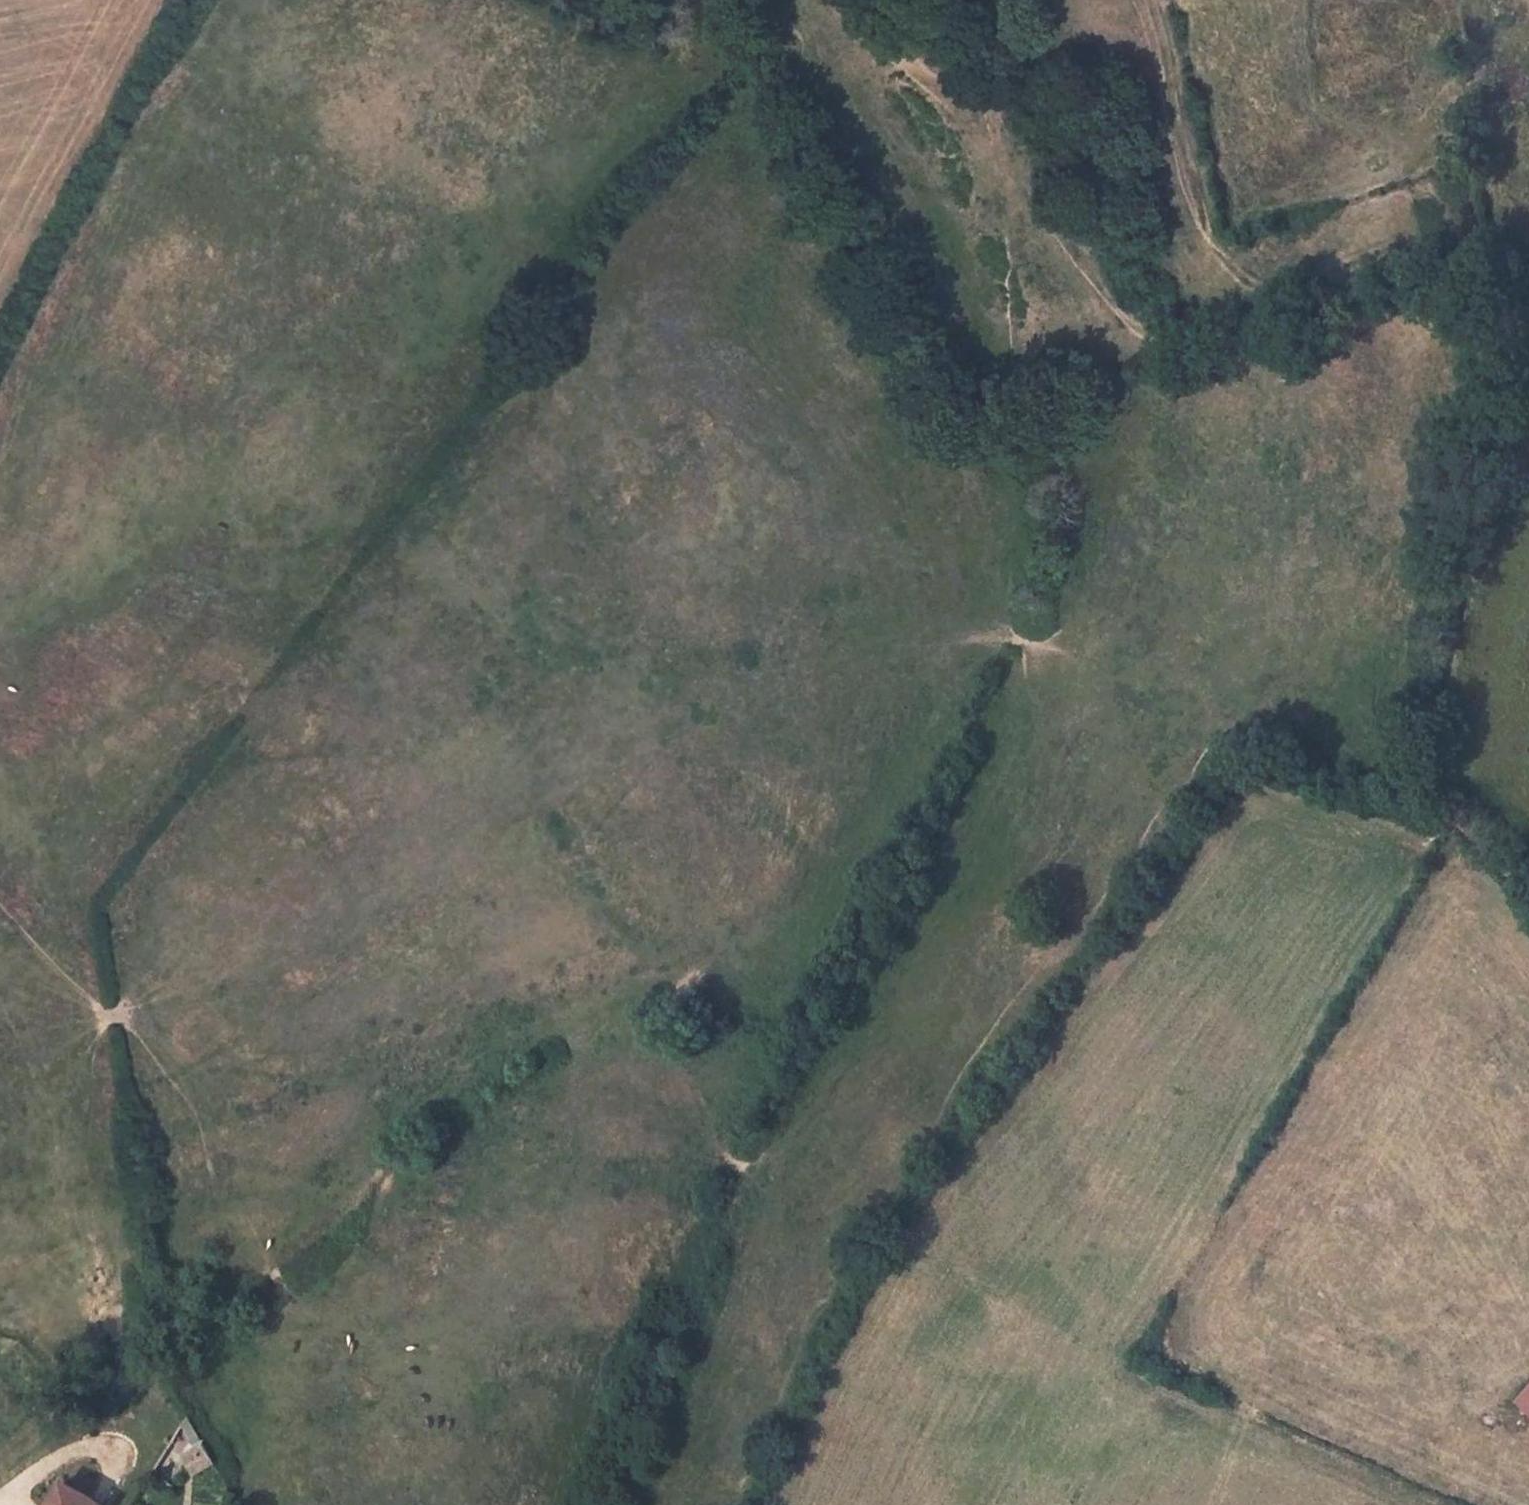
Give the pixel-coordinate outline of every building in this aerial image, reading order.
[(1518,1404),(1528,1414),(1528,1391),(1518,1404)] [(202,1443),(179,1455),(191,1477),(214,1465),(202,1443)] [(105,1500),(66,1473),(44,1504),(102,1504),(105,1500)]
